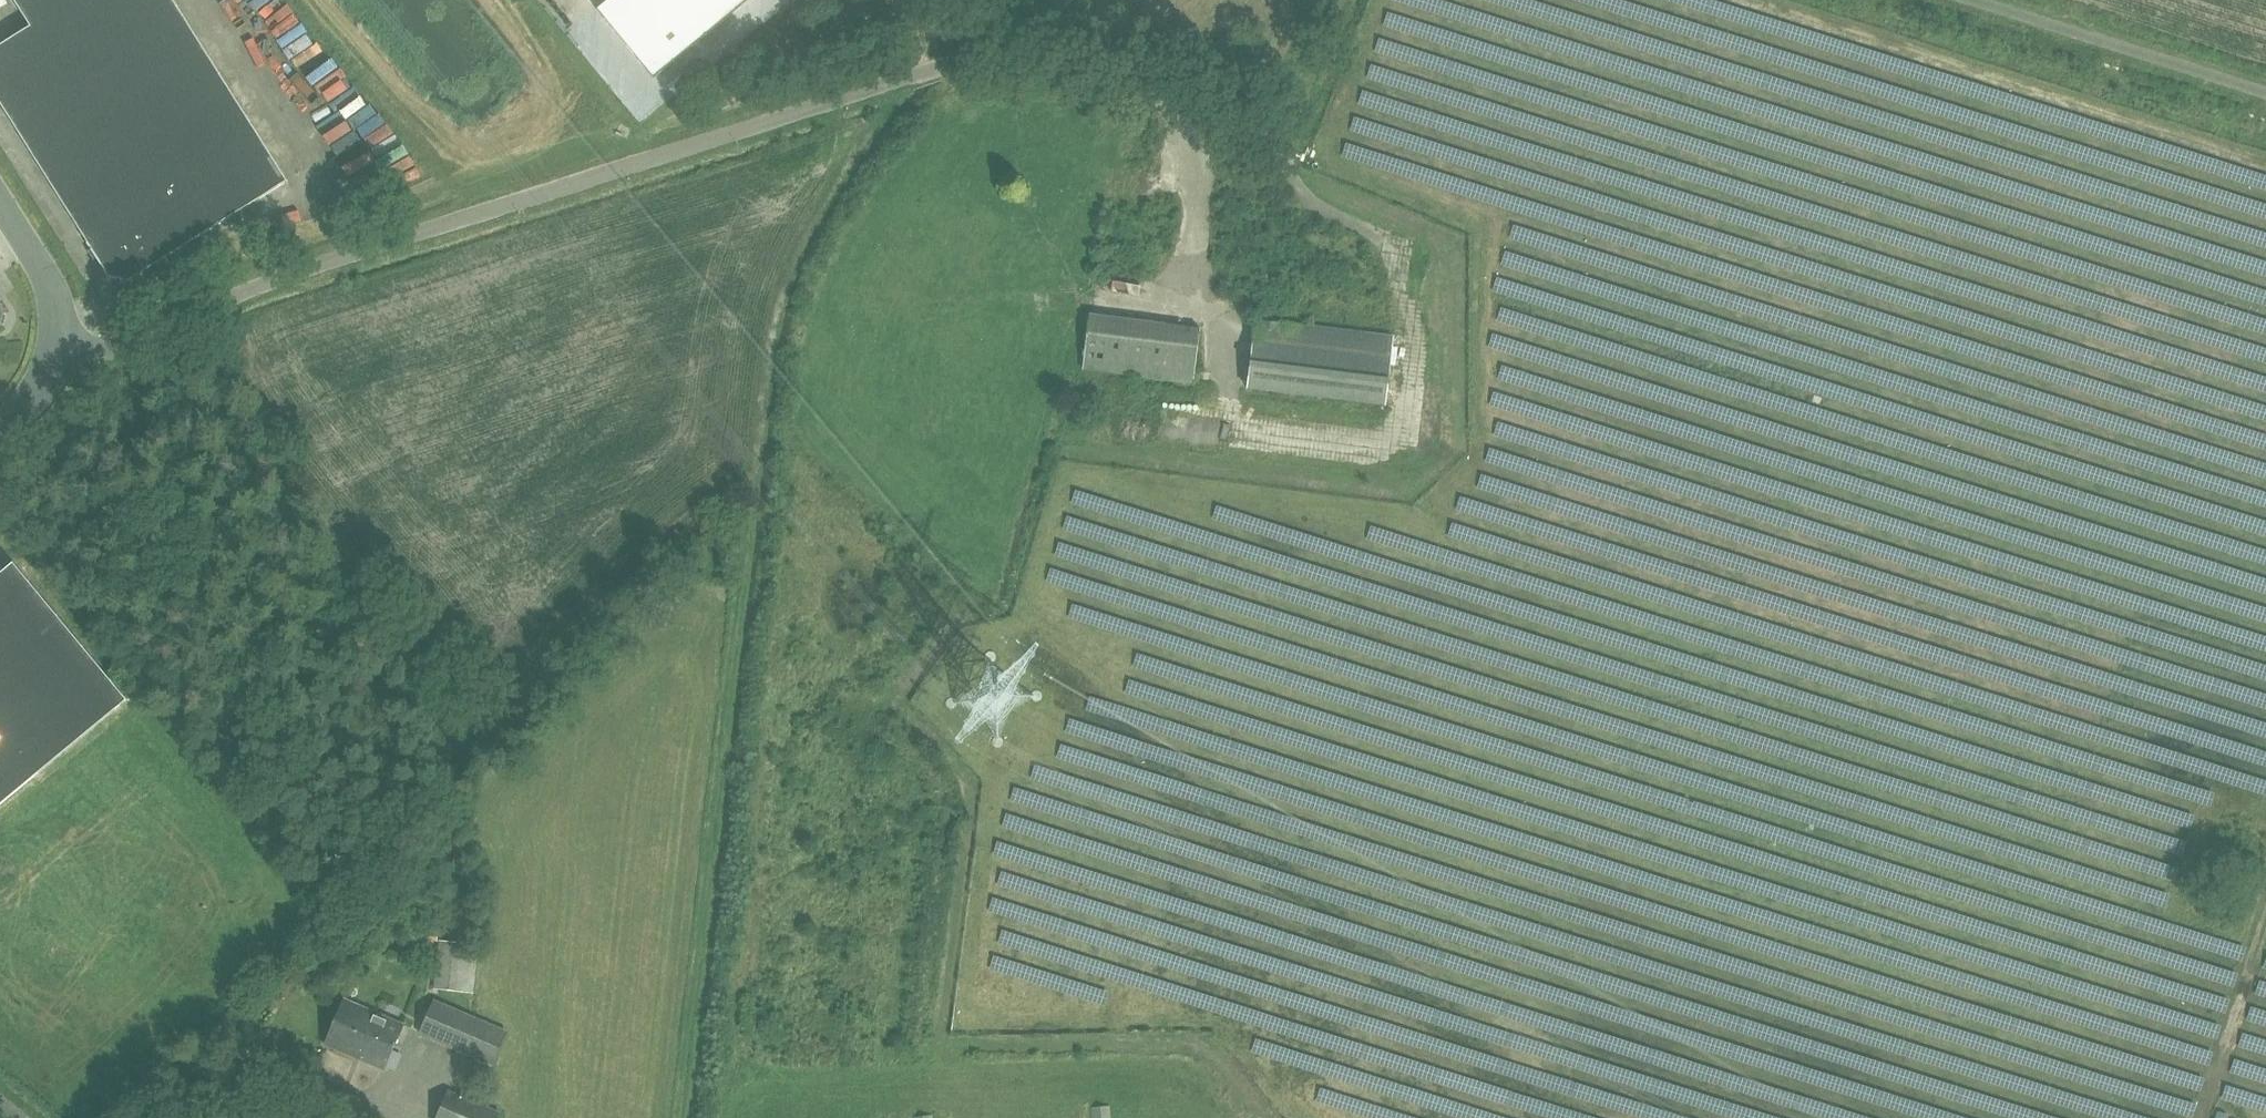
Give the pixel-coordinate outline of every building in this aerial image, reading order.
[(0,45),(0,101),(110,276),(128,280),(287,180),(174,0),(15,0),(31,25),(0,45)] [(587,17),(616,51),(652,22),(634,0),(608,0),(587,17)] [(652,22),(680,56),(712,30),(687,0),(634,0),(652,22)] [(712,30),(744,4),(741,0),(687,0),(712,30)] [(652,22),(616,51),(644,86),(680,56),(652,22)] [(1247,388),(1385,404),(1393,335),(1286,323),(1290,287),(1361,295),(1367,243),(1267,231),(1271,199),(1219,193),(1207,295),(1257,301),(1247,388)] [(1089,313),(1082,369),(1115,373),(1122,317),(1089,313)] [(13,562),(0,573),(0,804),(127,699),(13,562)] [(418,939),(438,941),(439,928),(420,925),(418,939)] [(479,945),(461,943),(439,940),(433,989),(473,993),(479,945)] [(345,998),(325,1044),(384,1070),(404,1023),(345,998)] [(420,1033),(491,1064),(506,1031),(434,1000),(420,1033)] [(200,1076),(201,1074),(204,1068),(201,1066),(197,1064),(192,1072),(200,1076)] [(500,1112),(448,1090),(435,1117),(498,1117),(500,1112)] [(1091,1107),(1092,1117),(1111,1117),(1110,1105),(1091,1107)]
